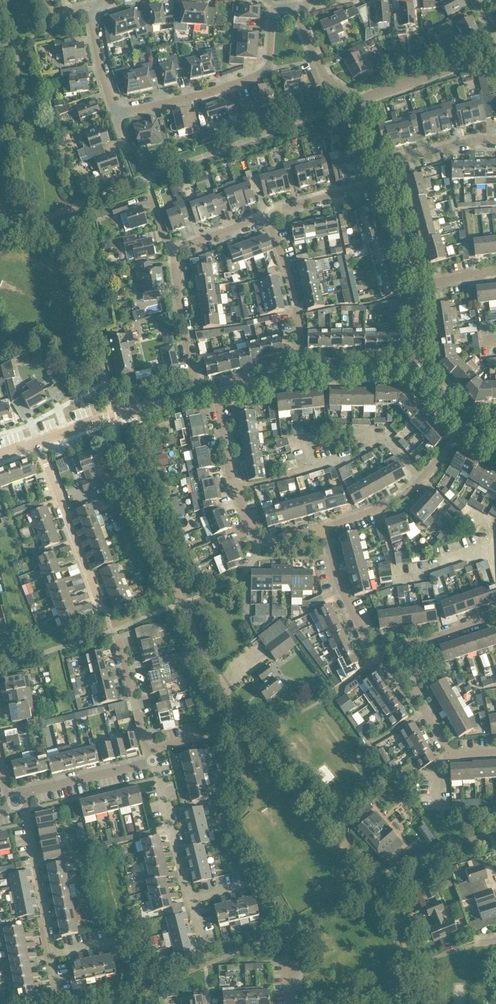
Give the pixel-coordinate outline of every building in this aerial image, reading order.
[(436,9),(436,8),(444,7),(448,16),(466,7),(462,0),(446,0),(441,3),(435,3),(435,0),(423,0),(424,9),(436,9)] [(181,15),(176,14),(176,16),(175,29),(174,29),(174,30),(187,31),(187,25),(194,25),(195,5),(182,5),(181,15)] [(208,6),(195,5),(194,25),(202,26),(201,31),(206,31),(206,26),(213,26),(213,19),(207,18),(208,6)] [(357,9),(364,24),(368,22),(366,5),(357,9)] [(369,15),(370,29),(379,28),(378,24),(390,23),(389,15),(388,5),(374,6),(375,14),(369,15)] [(394,26),(398,36),(407,35),(406,26),(415,25),(414,15),(413,5),(399,7),(401,22),(394,23),(394,26)] [(141,12),(143,19),(147,33),(153,32),(152,27),(160,26),(161,31),(174,29),(175,29),(176,16),(176,14),(175,16),(164,18),(162,6),(149,7),(150,11),(141,12)] [(234,13),(234,25),(246,25),(247,19),(259,20),(260,7),(240,6),(240,14),(234,13)] [(134,11),(122,14),(128,33),(136,31),(137,36),(147,33),(143,19),(137,20),(134,11)] [(348,23),(346,20),(342,11),(334,15),(335,17),(320,24),(324,33),(326,32),(327,35),(332,47),(341,43),(338,36),(344,33),(341,26),(348,23)] [(128,33),(122,14),(110,18),(112,24),(108,26),(109,29),(108,30),(108,31),(108,32),(105,33),(107,45),(122,41),(121,36),(128,33)] [(456,25),(460,33),(461,34),(455,37),(459,47),(466,45),(465,42),(480,34),(471,17),(456,25)] [(438,28),(439,30),(441,34),(454,28),(451,21),(438,28)] [(238,37),(238,45),(258,47),(258,34),(240,32),(240,27),(234,26),(233,37),(238,37)] [(363,31),(363,40),(366,40),(365,42),(373,38),(369,29),(366,30),(366,31),(363,31)] [(54,42),(56,52),(62,51),(65,65),(68,64),(78,63),(78,61),(86,59),(84,44),(75,45),(74,39),(54,42)] [(373,41),(367,44),(370,49),(376,46),(373,41)] [(238,45),(233,44),(233,45),(230,45),(230,52),(232,52),(232,53),(230,52),(230,54),(229,64),(244,65),(244,59),(257,60),(258,47),(238,45)] [(344,60),(353,78),(368,70),(360,56),(366,53),(361,45),(346,53),(349,58),(344,60)] [(206,56),(199,58),(203,77),(216,75),(213,63),(219,62),(216,48),(205,51),(206,56)] [(203,77),(199,58),(191,60),(190,54),(179,57),(182,69),(188,68),(190,80),(203,77)] [(177,70),(180,70),(177,55),(166,58),(168,65),(160,67),(164,86),(177,83),(176,77),(178,76),(177,70)] [(143,70),(136,72),(140,92),(158,88),(153,63),(142,65),(143,70)] [(87,67),(84,67),(61,71),(65,95),(72,94),(88,91),(86,80),(89,80),(87,67)] [(140,92),(136,72),(128,74),(127,69),(115,71),(118,84),(125,82),(127,95),(140,92)] [(320,86),(314,71),(307,75),(307,76),(302,77),(302,73),(291,75),(291,73),(282,75),(285,92),(305,88),(304,88),(312,86),(313,89),(320,86)] [(470,98),(467,99),(473,124),(486,121),(484,113),(492,113),(491,100),(489,96),(490,96),(485,75),(478,76),(482,93),(479,94),(481,101),(472,104),(470,98)] [(250,114),(245,116),(247,122),(261,117),(258,109),(272,104),(270,98),(272,97),(273,96),(274,94),(273,92),(272,90),(269,90),(267,91),(265,85),(250,91),(253,99),(251,100),(250,99),(251,103),(247,105),(250,114)] [(473,124),(467,99),(463,100),(464,106),(455,108),(453,97),(448,98),(449,103),(453,117),(457,116),(460,126),(465,125),(465,126),(473,124)] [(237,115),(234,107),(232,99),(225,101),(226,103),(224,104),(223,100),(205,106),(210,123),(235,115),(237,115)] [(95,101),(77,108),(82,122),(100,115),(95,101)] [(247,122),(245,116),(240,103),(240,105),(234,107),(237,115),(235,115),(240,132),(249,128),(247,122)] [(442,112),(433,114),(438,132),(442,131),(442,132),(451,130),(448,119),(453,117),(449,103),(440,106),(442,112)] [(56,109),(58,116),(71,111),(69,105),(56,109)] [(176,132),(178,132),(187,130),(188,136),(199,133),(196,122),(190,123),(187,110),(173,113),(176,124),(174,124),(172,125),(171,127),(171,129),(172,131),(174,132),(176,132)] [(423,110),(414,113),(419,132),(424,131),(425,136),(433,134),(433,133),(438,132),(433,114),(424,116),(423,110)] [(419,132),(414,113),(408,114),(411,123),(402,125),(400,119),(397,120),(403,145),(411,143),(411,142),(416,141),(414,133),(419,132)] [(134,125),(139,147),(138,143),(153,140),(154,143),(162,141),(160,134),(157,120),(156,120),(155,117),(146,119),(147,122),(134,125)] [(403,145),(397,120),(393,121),(394,127),(386,129),(384,123),(378,125),(383,146),(389,145),(390,149),(403,145)] [(82,143),(87,157),(101,152),(99,146),(110,142),(105,128),(97,131),(96,129),(85,133),(88,141),(82,143)] [(201,133),(204,141),(216,136),(213,128),(201,133)] [(317,135),(310,137),(312,143),(319,140),(317,135)] [(101,152),(87,157),(80,159),(80,160),(81,160),(82,163),(86,165),(89,164),(92,170),(98,168),(101,176),(112,172),(111,170),(119,167),(114,153),(103,157),(101,152)] [(346,152),(343,153),(349,179),(362,175),(357,156),(348,158),(346,152)] [(330,155),(324,156),(328,171),(333,170),(336,182),(349,179),(343,153),(339,154),(340,160),(332,162),(330,155)] [(317,184),(326,181),(323,173),(328,171),(324,156),(324,155),(315,157),(316,163),(308,165),(313,183),(317,182),(317,184)] [(463,179),(475,179),(475,162),(474,158),(469,158),(469,162),(463,163),(463,179)] [(293,161),(288,162),(291,173),(296,172),(300,188),(308,186),(308,185),(313,183),(308,165),(299,168),(298,162),(293,163),(293,161)] [(485,162),(486,179),(495,178),(495,161),(485,162)] [(275,168),(271,169),(277,194),(290,191),(286,174),(291,173),(288,162),(283,163),(285,171),(276,173),(275,168)] [(475,179),(475,185),(486,185),(486,179),(485,162),(475,162),(475,179)] [(452,180),(463,179),(463,163),(451,163),(452,180)] [(269,175),(253,179),(257,193),(263,191),(264,197),(277,194),(271,169),(267,170),(269,175)] [(245,185),(237,188),(236,188),(243,205),(247,204),(248,205),(256,202),(253,194),(257,193),(253,179),(250,171),(245,173),(247,178),(243,179),(245,185)] [(204,173),(193,177),(196,185),(207,181),(204,173)] [(405,178),(408,189),(431,183),(429,178),(422,180),(421,174),(405,178)] [(81,182),(84,188),(95,184),(92,178),(81,182)] [(222,188),(218,189),(222,200),(223,206),(228,204),(231,211),(239,208),(238,207),(243,205),(236,188),(237,188),(234,181),(222,186),(222,188)] [(409,200),(425,196),(427,195),(425,190),(432,189),(431,183),(408,189),(411,199),(409,200)] [(200,195),(209,219),(221,215),(219,207),(223,206),(222,200),(218,189),(213,191),(215,196),(206,199),(204,193),(200,195)] [(189,200),(184,202),(188,214),(192,212),(196,224),(209,219),(200,195),(196,196),(199,202),(190,205),(189,200)] [(409,200),(412,211),(435,205),(433,200),(426,201),(425,196),(409,200)] [(188,214),(184,202),(183,201),(173,204),(175,210),(166,213),(173,232),(186,227),(183,220),(189,218),(188,214)] [(125,204),(111,209),(114,217),(120,215),(121,219),(125,231),(126,231),(131,230),(147,224),(141,207),(128,212),(125,204)] [(412,211),(415,222),(431,218),(429,211),(436,209),(435,205),(412,211)] [(354,212),(357,224),(373,219),(370,208),(354,212)] [(102,210),(95,213),(97,219),(104,217),(102,210)] [(345,215),(339,216),(341,227),(347,226),(347,225),(345,215)] [(336,217),(325,219),(328,236),(339,234),(336,217)] [(415,222),(418,232),(441,226),(439,221),(432,223),(431,218),(415,222)] [(325,219),(314,221),(317,238),(328,236),(325,219)] [(357,224),(360,235),(376,230),(373,219),(357,224)] [(314,221),(302,223),(305,240),(317,238),(314,221)] [(305,240),(302,223),(291,225),(294,242),(305,240)] [(450,224),(441,226),(442,230),(442,232),(452,230),(450,224)] [(422,242),(436,238),(434,232),(442,230),(441,226),(418,232),(420,242),(422,242)] [(363,246),(367,245),(384,240),(382,235),(378,236),(376,230),(360,235),(363,246)] [(261,234),(256,236),(263,254),(273,251),(267,236),(262,237),(261,234)] [(252,241),(248,242),(253,258),(263,254),(256,236),(251,238),(252,241)] [(135,237),(125,239),(123,239),(125,252),(133,250),(135,260),(155,255),(152,240),(136,243),(135,237)] [(422,242),(425,253),(443,249),(440,237),(436,238),(422,242)] [(484,239),(486,255),(495,254),(495,249),(495,238),(484,239)] [(486,255),(484,239),(473,241),(475,257),(486,255)] [(367,245),(370,256),(387,252),(384,240),(367,245)] [(242,241),(237,243),(244,261),(253,258),(248,242),(243,244),(242,241)] [(224,256),(230,274),(235,272),(237,271),(238,270),(239,268),(239,266),(239,263),(244,261),(237,243),(232,245),(233,248),(228,249),(230,254),(224,256)] [(443,249),(425,253),(428,264),(446,259),(443,249)] [(370,256),(373,267),(389,262),(387,252),(370,256)] [(307,254),(306,254),(296,256),(297,262),(308,260),(307,254)] [(193,273),(193,279),(212,276),(218,275),(216,263),(214,264),(213,259),(199,261),(200,267),(195,268),(196,273),(193,273)] [(299,271),(300,277),(323,272),(322,272),(323,271),(321,260),(302,264),(292,267),(294,272),(299,271)] [(373,267),(376,278),(392,273),(389,262),(373,267)] [(141,284),(142,294),(164,291),(161,269),(150,270),(149,263),(135,265),(138,284),(141,284)] [(267,269),(268,276),(281,273),(278,267),(267,269)] [(300,277),(303,288),(325,283),(323,272),(300,277)] [(376,278),(379,289),(395,285),(392,273),(376,278)] [(197,283),(198,288),(213,286),(212,276),(193,279),(194,284),(197,283)] [(260,280),(263,291),(263,292),(279,288),(277,277),(260,280)] [(340,280),(342,291),(345,291),(349,290),(347,279),(342,280),(342,279),(340,280)] [(305,299),(321,296),(328,294),(325,283),(303,288),(304,293),(302,294),(303,299),(305,299)] [(395,285),(379,289),(382,300),(398,295),(395,285)] [(487,286),(489,302),(495,301),(495,285),(487,286)] [(195,293),(196,299),(220,296),(219,286),(213,286),(198,288),(198,293),(195,293)] [(489,302),(487,286),(476,288),(478,303),(489,302)] [(255,293),(258,305),(282,299),(279,288),(263,292),(263,291),(255,293)] [(345,291),(342,291),(345,304),(352,304),(349,290),(345,291)] [(201,308),(216,306),(222,306),(220,296),(196,299),(197,304),(200,304),(201,308)] [(321,296),(305,299),(308,311),(324,307),(321,296)] [(282,299),(258,305),(260,316),(268,314),(284,311),(282,299)] [(432,306),(434,317),(457,313),(456,308),(449,309),(448,303),(432,306)] [(198,314),(199,319),(217,317),(216,306),(201,308),(201,313),(198,314)] [(434,317),(435,328),(451,325),(450,319),(458,318),(457,313),(434,317)] [(217,317),(199,319),(200,324),(203,324),(203,329),(219,327),(217,317)] [(392,327),(388,327),(388,351),(400,350),(399,324),(395,324),(392,327)] [(435,328),(437,338),(459,335),(459,330),(452,331),(451,325),(435,328)] [(170,327),(165,328),(169,346),(174,344),(170,327)] [(382,334),(376,334),(377,351),(388,351),(388,327),(383,328),(382,328),(382,334)] [(376,329),(365,330),(365,334),(365,351),(377,351),(376,334),(376,329)] [(319,348),(331,348),(331,330),(319,331),(319,348)] [(331,348),(342,347),(342,330),(331,330),(331,348)] [(342,347),(354,347),(353,330),(342,330),(342,347)] [(353,330),(354,347),(360,347),(360,351),(365,351),(365,334),(365,330),(353,330)] [(136,354),(131,331),(125,332),(126,336),(109,339),(117,376),(135,372),(131,356),(136,354)] [(210,338),(209,331),(195,333),(197,341),(210,339),(210,338)] [(308,348),(319,348),(319,331),(307,331),(308,348)] [(437,338),(439,349),(454,347),(453,341),(460,340),(459,335),(437,338)] [(281,336),(269,339),(273,355),(285,353),(281,336)] [(269,339),(258,342),(262,358),(273,355),(269,339)] [(246,344),(248,350),(252,366),(257,365),(256,359),(262,358),(258,342),(246,344)] [(174,347),(162,350),(168,373),(180,370),(174,347)] [(450,375),(451,374),(463,363),(455,355),(454,347),(439,349),(437,349),(439,364),(450,375)] [(35,348),(33,356),(42,357),(43,350),(35,348)] [(230,348),(225,349),(230,371),(241,369),(237,352),(231,354),(230,348)] [(215,358),(219,374),(230,371),(225,349),(214,352),(215,358)] [(248,350),(237,352),(241,369),(252,366),(248,350)] [(219,374),(215,358),(204,360),(208,377),(219,374)] [(4,378),(5,380),(7,380),(12,402),(20,398),(15,389),(12,378),(15,378),(11,360),(1,366),(4,378)] [(451,374),(458,381),(474,365),(471,361),(465,366),(463,363),(451,374)] [(458,381),(465,389),(476,378),(472,374),(478,369),(474,365),(458,381)] [(59,374),(51,378),(54,384),(62,380),(59,374)] [(476,378),(465,389),(463,391),(475,404),(492,403),(492,400),(491,384),(482,384),(476,378)] [(23,389),(26,395),(23,397),(30,409),(47,400),(36,380),(27,385),(27,386),(23,389)] [(397,406),(412,422),(425,409),(405,388),(375,388),(375,390),(375,406),(397,406)] [(329,406),(341,406),(341,390),(329,390),(329,406)] [(341,406),(353,406),(353,390),(341,390),(341,406)] [(353,406),(364,406),(364,390),(353,390),(353,406)] [(375,406),(375,390),(364,390),(364,406),(375,406)] [(322,391),(311,392),(313,409),(324,407),(322,391)] [(311,392),(299,394),(301,410),(313,409),(311,392)] [(288,395),(290,411),(290,415),(294,414),(294,411),(301,410),(299,394),(288,395)] [(278,413),(290,411),(288,395),(276,396),(278,413)] [(12,420),(9,405),(11,405),(9,399),(0,401),(0,423),(12,420)] [(268,402),(270,420),(276,419),(274,402),(268,402)] [(233,408),(231,408),(233,420),(234,420),(238,419),(239,425),(234,426),(256,423),(254,411),(246,412),(245,406),(237,407),(234,408),(233,408)] [(411,422),(419,431),(431,419),(432,418),(425,409),(412,422),(411,422)] [(179,420),(181,430),(206,426),(205,421),(206,421),(205,415),(197,416),(196,411),(182,413),(175,415),(177,421),(179,420)] [(419,431),(426,439),(439,428),(431,419),(419,431)] [(240,431),(241,437),(258,434),(256,423),(234,426),(235,432),(240,431)] [(188,445),(188,446),(203,443),(201,437),(209,436),(207,430),(206,430),(206,426),(181,430),(183,440),(180,441),(181,446),(188,445)] [(439,428),(426,439),(434,448),(447,436),(439,428)] [(241,437),(243,448),(260,445),(258,434),(241,437)] [(278,449),(285,447),(289,445),(287,439),(279,440),(275,441),(278,449)] [(191,452),(193,462),(212,458),(211,453),(212,453),(211,447),(204,448),(203,443),(188,446),(190,452),(191,452)] [(243,448),(245,459),(262,456),(260,445),(243,448)] [(94,451),(72,459),(78,474),(83,472),(84,472),(88,481),(82,484),(84,491),(101,485),(98,478),(96,478),(92,469),(99,466),(94,451)] [(460,471),(461,471),(469,457),(459,451),(448,470),(457,476),(460,471)] [(165,454),(157,456),(159,466),(167,464),(165,454)] [(245,459),(247,470),(263,468),(262,456),(245,459)] [(469,479),(479,465),(480,463),(469,457),(461,471),(470,477),(469,479)] [(193,472),(195,478),(209,475),(208,469),(215,467),(214,461),(213,461),(212,458),(193,462),(195,471),(193,472)] [(31,460),(19,465),(24,479),(37,475),(31,460)] [(294,460),(290,461),(291,464),(292,469),(298,467),(298,466),(296,460),(294,460)] [(397,463),(387,469),(395,484),(405,478),(397,463)] [(19,465),(7,469),(13,484),(24,479),(19,465)] [(476,489),(479,485),(488,470),(479,465),(469,479),(466,483),(476,489)] [(335,467),(329,469),(333,481),(339,478),(335,467)] [(263,468),(247,470),(249,482),(265,479),(263,468)] [(0,471),(0,486),(1,488),(13,484),(7,469),(0,471)] [(387,469),(377,474),(385,489),(395,484),(387,469)] [(489,491),(495,479),(495,475),(488,470),(479,485),(489,491)] [(377,474),(367,480),(375,495),(385,489),(377,474)] [(192,495),(199,493),(218,489),(218,485),(219,485),(217,479),(210,480),(209,475),(195,478),(185,480),(186,486),(190,485),(192,495)] [(302,477),(296,479),(299,488),(305,487),(302,477)] [(367,480),(357,485),(365,500),(375,495),(367,480)] [(287,481),(277,483),(280,494),(289,491),(288,485),(287,481)] [(365,500),(357,485),(346,491),(355,506),(365,500)] [(428,492),(423,496),(437,509),(444,501),(428,486),(425,489),(428,492)] [(342,488),(332,491),(338,512),(341,511),(340,507),(347,506),(342,488)] [(200,511),(215,507),(215,506),(214,501),(221,499),(220,493),(219,493),(218,489),(199,493),(201,503),(199,504),(200,511)] [(332,491),(322,494),(327,511),(333,509),(334,513),(338,512),(332,491)] [(322,494),(312,496),(318,517),(322,516),(321,513),(327,511),(322,494)] [(112,496),(105,499),(107,505),(114,502),(113,497),(112,496)] [(312,496),(302,499),(307,517),(314,515),(315,518),(318,517),(312,496)] [(416,499),(414,502),(430,516),(437,509),(423,496),(419,501),(416,499)] [(302,499),(292,502),(298,523),(302,522),(301,519),(307,517),(302,499)] [(453,504),(457,508),(461,504),(457,500),(453,504)] [(273,507),(271,502),(261,504),(263,510),(268,528),(274,526),(275,529),(279,528),(273,507)] [(292,502),(283,505),(288,522),(294,520),(295,524),(298,523),(292,502)] [(430,516),(414,502),(411,504),(414,507),(409,512),(427,528),(429,527),(431,526),(433,523),(433,521),(434,520),(430,516)] [(461,504),(457,508),(461,512),(465,508),(461,504)] [(75,526),(82,523),(81,523),(96,517),(91,505),(77,511),(80,518),(73,521),(75,526)] [(283,505),(273,507),(279,528),(282,527),(281,524),(288,522),(283,505)] [(179,507),(172,508),(174,518),(184,515),(182,506),(179,507)] [(31,525),(33,529),(37,528),(36,525),(51,519),(47,507),(31,512),(35,523),(31,525)] [(205,517),(209,526),(227,519),(225,515),(226,514),(224,509),(217,511),(215,507),(200,511),(203,518),(205,517)] [(459,513),(452,507),(446,512),(453,519),(459,513)] [(397,514),(393,515),(400,536),(406,534),(410,540),(420,533),(413,524),(408,526),(404,515),(398,517),(397,514)] [(79,537),(86,534),(100,528),(105,526),(101,515),(96,517),(81,523),(82,523),(84,530),(77,532),(79,537)] [(401,539),(400,536),(393,515),(390,516),(391,519),(385,522),(390,539),(392,544),(402,541),(401,539)] [(37,541),(41,540),(40,536),(56,531),(51,519),(36,525),(37,528),(39,534),(35,536),(37,541)] [(211,536),(213,542),(227,536),(225,531),(232,528),(229,522),(228,523),(227,519),(209,526),(213,535),(211,536)] [(114,524),(112,524),(115,532),(124,529),(121,521),(114,524)] [(446,527),(441,533),(444,536),(450,530),(446,527)] [(83,548),(90,545),(104,540),(100,528),(86,534),(88,541),(81,543),(83,548)] [(40,536),(41,540),(44,546),(40,548),(42,553),(46,551),(45,548),(60,543),(56,531),(40,536)] [(115,536),(119,545),(128,542),(125,532),(115,536)] [(337,544),(338,548),(359,542),(357,532),(339,537),(341,543),(337,544)] [(217,547),(221,556),(239,549),(237,545),(238,545),(236,539),(229,542),(227,536),(213,542),(216,548),(217,547)] [(87,559),(94,557),(94,556),(108,551),(104,540),(90,545),(93,552),(86,555),(87,559)] [(344,557),(362,552),(359,542),(338,548),(339,551),(342,550),(344,557)] [(221,556),(215,558),(219,569),(223,567),(225,572),(239,567),(237,561),(244,558),(241,552),(241,553),(239,549),(221,556)] [(193,550),(188,552),(192,561),(197,559),(193,550)] [(94,556),(94,557),(97,563),(90,566),(92,571),(113,563),(108,551),(94,556)] [(342,564),(343,567),(364,562),(362,552),(344,557),(346,563),(342,564)] [(37,559),(41,569),(57,563),(58,565),(65,562),(63,558),(56,561),(53,553),(37,559)] [(348,570),(349,577),(367,572),(364,562),(343,567),(344,571),(348,570)] [(454,572),(465,568),(468,567),(466,562),(452,567),(454,572)] [(41,569),(44,578),(61,572),(61,574),(68,572),(67,568),(60,570),(58,565),(57,563),(41,569)] [(100,571),(104,583),(120,577),(121,580),(125,579),(123,574),(119,575),(115,565),(100,571)] [(379,573),(380,579),(392,578),(390,565),(381,567),(378,568),(379,573)] [(271,566),(271,571),(271,586),(271,591),(282,591),(282,586),(282,567),(277,567),(277,566),(271,566)] [(282,586),(292,586),(293,586),(293,571),(293,566),(287,566),(287,567),(282,567),(282,586)] [(445,575),(443,570),(430,574),(431,580),(445,575)] [(251,591),(262,591),(262,571),(251,571),(251,591)] [(271,591),(271,586),(271,571),(262,571),(262,591),(271,591)] [(293,586),(292,586),(292,598),(302,598),(302,591),(303,591),(304,572),(293,571),(293,586)] [(44,578),(48,588),(64,582),(65,584),(72,581),(70,577),(63,580),(61,574),(61,572),(44,578)] [(313,572),(304,572),(303,591),(313,591),(313,572)] [(348,584),(349,587),(370,582),(367,572),(349,577),(351,583),(348,584)] [(104,583),(109,595),(124,589),(125,592),(129,591),(127,586),(123,587),(121,580),(120,577),(104,583)] [(48,588),(52,597),(68,591),(68,593),(75,591),(74,587),(67,590),(65,584),(64,582),(48,588)] [(370,582),(349,587),(350,591),(353,590),(355,596),(372,592),(370,582)] [(484,588),(489,604),(495,602),(495,588),(495,585),(484,588)] [(397,587),(398,599),(405,598),(404,592),(409,592),(408,586),(397,587)] [(484,588),(473,592),(478,608),(489,604),(484,588)] [(124,589),(109,595),(113,607),(121,604),(122,606),(134,602),(132,597),(128,599),(125,592),(124,589)] [(52,597),(55,607),(71,601),(72,603),(79,600),(77,597),(71,599),(68,593),(68,591),(52,597)] [(473,592),(462,596),(467,612),(478,608),(473,592)] [(303,601),(303,607),(306,607),(311,607),(312,607),(324,601),(321,595),(312,600),(308,601),(303,601)] [(462,596),(451,599),(457,615),(467,612),(462,596)] [(457,615),(451,599),(440,603),(446,619),(457,615)] [(55,607),(59,617),(75,611),(76,612),(82,610),(81,606),(74,609),(72,603),(71,601),(55,607)] [(311,607),(306,607),(310,614),(314,612),(330,605),(326,606),(324,601),(312,607),(311,607)] [(314,612),(319,622),(334,615),(330,605),(314,612)] [(435,605),(423,607),(426,624),(437,622),(435,605)] [(423,607),(412,609),(414,626),(426,624),(423,607)] [(400,609),(388,611),(391,628),(402,626),(403,626),(400,611),(400,609)] [(412,609),(400,611),(403,626),(402,626),(402,627),(414,626),(412,609)] [(75,611),(59,617),(63,626),(77,621),(78,623),(86,619),(85,616),(78,618),(76,612),(75,611)] [(391,628),(388,611),(377,613),(380,629),(391,628)] [(319,622),(323,632),(339,624),(334,615),(319,622)] [(293,636),(295,635),(299,631),(294,622),(285,626),(293,636)] [(323,632),(328,641),(344,634),(339,624),(323,632)] [(138,643),(140,653),(156,649),(154,639),(161,638),(159,632),(163,631),(162,626),(160,626),(158,625),(155,625),(152,625),(149,625),(148,625),(147,626),(144,626),(141,627),(139,628),(135,630),(135,631),(136,630),(138,636),(136,636),(137,637),(138,636),(138,639),(137,639),(138,643)] [(483,632),(488,648),(495,646),(495,635),(494,629),(483,632)] [(298,639),(301,643),(306,641),(303,636),(299,631),(295,635),(298,639)] [(265,647),(276,661),(295,647),(285,632),(265,647)] [(483,632),(472,636),(477,652),(479,657),(490,653),(488,648),(483,632)] [(330,645),(333,652),(349,644),(344,634),(328,641),(322,644),(324,649),(328,647),(327,646),(330,645)] [(472,636),(461,640),(466,655),(477,652),(472,636)] [(305,648),(308,652),(312,649),(308,640),(306,641),(301,643),(305,648)] [(461,640),(450,643),(455,659),(466,655),(461,640)] [(455,659),(450,643),(439,647),(444,663),(455,659)] [(333,652),(338,661),(353,654),(349,644),(333,652)] [(149,662),(150,667),(162,664),(161,658),(158,659),(156,649),(140,653),(143,663),(149,662)] [(312,649),(308,652),(312,656),(316,662),(320,659),(312,649)] [(85,655),(87,666),(104,662),(102,651),(85,655)] [(353,654),(338,661),(342,669),(337,671),(342,682),(358,671),(355,665),(358,663),(353,654)] [(326,667),(320,659),(316,662),(321,670),(326,667)] [(87,666),(90,676),(107,672),(104,662),(87,666)] [(145,674),(148,685),(172,679),(168,663),(162,664),(150,667),(151,673),(145,674)] [(268,666),(265,668),(257,674),(262,681),(262,680),(265,684),(258,689),(267,701),(281,690),(272,678),(270,675),(273,673),(268,666)] [(344,693),(345,695),(346,694),(346,695),(363,683),(369,691),(383,681),(377,673),(373,675),(369,671),(346,687),(344,693)] [(0,684),(2,694),(30,688),(27,672),(3,677),(4,683),(0,684)] [(92,686),(96,685),(95,685),(109,681),(107,672),(90,676),(92,686)] [(430,688),(436,698),(451,690),(445,680),(447,679),(443,672),(424,683),(427,690),(430,688)] [(463,684),(460,674),(455,676),(458,686),(463,684)] [(334,675),(329,679),(335,688),(340,684),(334,675)] [(321,676),(314,682),(318,688),(326,683),(321,676)] [(156,693),(158,699),(170,696),(168,690),(167,690),(165,684),(173,683),(172,679),(148,685),(150,695),(156,693)] [(96,685),(98,695),(115,691),(113,680),(109,681),(95,685),(96,685)] [(389,691),(383,681),(369,691),(364,695),(370,704),(389,691)] [(5,707),(5,708),(29,704),(27,696),(31,695),(30,688),(2,694),(4,702),(10,701),(11,706),(5,707)] [(436,698),(442,708),(456,700),(451,690),(436,698)] [(115,691),(98,695),(100,705),(118,700),(115,691)] [(395,699),(389,691),(370,704),(376,712),(381,709),(395,699)] [(345,695),(341,698),(347,707),(344,709),(347,713),(352,709),(355,708),(351,703),(346,695),(346,694),(345,695)] [(153,706),(156,716),(172,712),(170,703),(171,702),(170,696),(158,699),(159,704),(153,706)] [(347,707),(341,698),(336,701),(345,714),(354,728),(363,722),(357,713),(356,713),(350,717),(347,713),(344,709),(347,707)] [(195,699),(185,701),(187,708),(196,706),(195,699)] [(381,709),(376,712),(383,722),(388,718),(402,708),(395,699),(381,709)] [(442,708),(447,718),(462,709),(456,700),(442,708)] [(114,704),(115,710),(128,707),(126,701),(114,704)] [(29,704),(5,708),(7,717),(11,716),(12,722),(22,720),(30,718),(29,710),(34,709),(33,703),(29,704)] [(115,710),(116,716),(122,715),(129,713),(128,707),(115,710)] [(408,717),(402,708),(388,718),(394,727),(408,717)] [(447,718),(453,728),(468,719),(462,709),(447,718)] [(172,712),(156,716),(158,726),(160,726),(161,732),(179,727),(177,721),(174,722),(172,712)] [(38,720),(39,725),(40,729),(54,726),(52,720),(45,722),(44,718),(38,720)] [(468,719),(453,728),(459,738),(473,730),(468,719)] [(365,723),(360,726),(367,736),(372,732),(365,723)] [(399,732),(404,741),(419,733),(414,723),(399,732)] [(367,736),(360,726),(355,729),(362,739),(367,736)] [(5,732),(6,738),(18,736),(17,729),(5,732)] [(124,736),(121,736),(122,740),(125,752),(126,752),(127,755),(136,753),(135,750),(138,749),(134,733),(124,736)] [(406,745),(409,751),(424,742),(419,733),(404,741),(404,742),(398,745),(400,749),(405,747),(404,746),(406,745)] [(91,748),(83,750),(87,766),(99,763),(93,739),(88,740),(91,748)] [(122,740),(110,743),(114,759),(127,756),(126,752),(125,752),(122,740)] [(415,760),(430,752),(424,742),(409,751),(413,757),(408,759),(410,762),(415,760)] [(114,759),(110,743),(99,746),(103,762),(114,759)] [(60,756),(59,756),(63,772),(75,769),(71,753),(72,753),(70,745),(58,748),(60,756)] [(180,755),(183,767),(200,763),(206,761),(203,749),(180,755)] [(83,750),(72,753),(71,753),(75,769),(87,766),(83,750)] [(31,758),(23,760),(27,776),(39,774),(35,757),(36,757),(34,751),(30,752),(31,758)] [(430,752),(415,760),(420,770),(436,761),(430,752)] [(47,754),(36,757),(35,757),(39,774),(51,771),(48,759),(47,754)] [(59,756),(48,759),(51,771),(51,775),(63,772),(59,756)] [(27,776),(23,760),(12,763),(13,769),(16,779),(27,776)] [(484,762),(485,778),(495,778),(495,766),(495,761),(484,762)] [(472,763),(472,764),(473,764),(474,779),(485,778),(484,762),(472,763)] [(183,767),(186,778),(203,774),(200,763),(183,767)] [(472,764),(462,765),(462,781),(474,781),(474,779),(473,764),(472,764)] [(462,781),(462,765),(450,765),(451,782),(462,781)] [(186,778),(189,790),(206,786),(203,774),(186,778)] [(228,793),(225,781),(220,782),(222,788),(216,790),(218,796),(228,793)] [(206,786),(189,790),(192,802),(209,798),(206,786)] [(139,787),(127,790),(131,807),(143,804),(139,787)] [(127,790),(116,793),(120,810),(131,807),(127,790)] [(116,793),(104,796),(108,812),(120,810),(116,793)] [(104,796),(92,799),(97,815),(108,812),(104,796)] [(97,815),(92,799),(80,802),(84,818),(97,815)] [(223,806),(215,808),(217,816),(224,814),(223,806)] [(185,814),(187,820),(187,823),(205,819),(202,807),(185,811),(184,808),(180,809),(181,815),(185,814)] [(35,814),(38,826),(55,822),(52,810),(35,814)] [(388,826),(375,812),(355,829),(383,861),(403,844),(388,827),(388,826)] [(188,825),(189,832),(190,834),(208,830),(205,819),(187,823),(187,820),(183,821),(184,826),(188,825)] [(38,826),(40,837),(57,834),(55,822),(38,826)] [(115,844),(114,840),(111,828),(105,830),(108,841),(110,845),(115,844)] [(191,837),(193,846),(203,844),(211,842),(208,830),(190,834),(189,832),(185,833),(187,838),(191,837)] [(0,834),(0,851),(11,849),(8,832),(0,834)] [(40,837),(43,849),(59,845),(57,834),(40,837)] [(138,853),(143,851),(161,847),(162,849),(170,847),(169,843),(161,845),(159,837),(135,842),(138,853)] [(59,845),(43,849),(45,862),(67,857),(64,844),(59,845)] [(186,850),(187,857),(188,860),(206,855),(203,844),(193,846),(185,847),(185,845),(180,846),(182,851),(186,850)] [(143,851),(146,861),(164,857),(164,859),(172,857),(171,853),(163,855),(162,849),(161,847),(143,851)] [(189,862),(190,869),(191,871),(208,867),(206,855),(188,860),(187,857),(183,858),(184,863),(189,862)] [(144,872),(148,871),(166,867),(167,869),(175,867),(174,863),(166,865),(164,859),(164,857),(146,861),(142,862),(144,872)] [(457,886),(459,893),(486,885),(484,880),(488,879),(483,865),(480,857),(472,860),(474,868),(465,871),(469,881),(457,886)] [(44,881),(50,880),(50,877),(66,874),(64,862),(47,865),(49,876),(43,877),(44,881)] [(148,871),(150,881),(151,881),(165,878),(168,877),(169,879),(177,877),(176,872),(168,874),(167,869),(166,867),(148,871)] [(191,871),(190,869),(186,870),(187,875),(191,874),(194,883),(211,879),(208,867),(191,871)] [(10,875),(12,889),(28,886),(28,885),(27,878),(31,877),(30,870),(25,871),(25,872),(10,875)] [(47,893),(52,892),(52,889),(69,886),(66,874),(50,877),(50,880),(51,887),(46,888),(47,893)] [(147,882),(149,892),(167,887),(168,889),(176,887),(175,883),(167,885),(165,878),(151,881),(150,881),(147,882)] [(12,889),(15,903),(31,900),(31,899),(30,892),(34,891),(32,884),(28,885),(28,886),(12,889)] [(475,898),(478,908),(495,902),(491,889),(488,890),(486,885),(459,893),(462,901),(475,898)] [(49,905),(55,904),(54,901),(71,898),(69,886),(52,889),(52,892),(54,899),(48,900),(49,905)] [(149,892),(152,902),(170,897),(170,899),(178,897),(177,893),(169,895),(168,889),(167,887),(149,892)] [(430,887),(425,889),(428,899),(434,897),(430,887)] [(252,897),(246,899),(245,899),(249,919),(259,916),(255,897),(257,897),(255,890),(251,891),(252,897)] [(242,900),(236,901),(234,902),(239,921),(249,919),(245,899),(246,899),(245,892),(241,893),(242,900)] [(232,902),(227,904),(224,904),(229,923),(239,921),(234,902),(236,901),(235,895),(231,896),(232,902)] [(166,909),(168,918),(177,915),(177,914),(182,913),(180,903),(172,905),(170,899),(170,897),(152,902),(154,912),(166,909)] [(224,904),(227,904),(225,897),(221,898),(222,905),(214,907),(219,926),(229,923),(224,904)] [(31,900),(15,903),(18,918),(27,916),(28,920),(34,919),(33,915),(34,915),(32,906),(37,905),(35,898),(31,899),(31,900)] [(51,917),(57,916),(56,913),(73,909),(71,898),(54,901),(55,904),(56,911),(50,912),(51,917)] [(434,941),(457,932),(453,920),(444,923),(439,912),(444,910),(440,902),(425,908),(429,916),(432,915),(437,926),(429,930),(431,934),(431,935),(433,940),(434,941)] [(478,908),(481,918),(469,923),(472,932),(495,924),(495,903),(495,902),(478,908)] [(54,928),(59,927),(59,925),(76,921),(73,909),(56,913),(57,916),(58,923),(53,924),(54,928)] [(166,918),(169,932),(185,928),(185,927),(183,921),(188,920),(186,912),(182,913),(177,914),(177,915),(168,918),(166,918)] [(59,925),(59,927),(61,934),(55,936),(56,940),(62,939),(62,937),(78,933),(76,921),(59,925)] [(4,930),(6,940),(24,937),(25,939),(33,937),(32,933),(24,935),(22,926),(4,930)] [(169,932),(173,947),(189,943),(188,941),(187,935),(191,934),(189,926),(185,927),(185,928),(169,932)] [(6,940),(8,950),(26,947),(27,949),(35,947),(34,943),(26,944),(25,939),(24,937),(6,940)] [(189,943),(173,947),(176,961),(192,957),(190,949),(195,948),(193,940),(188,941),(189,943)] [(110,955),(104,957),(101,957),(105,976),(116,974),(113,961),(123,959),(121,946),(108,949),(110,955)] [(8,950),(10,960),(28,957),(29,959),(37,957),(36,953),(28,955),(27,949),(26,947),(8,950)] [(100,957),(94,959),(91,959),(95,978),(105,976),(101,957),(104,957),(102,950),(98,951),(100,957)] [(90,959),(84,961),(81,961),(85,980),(95,978),(91,959),(94,959),(92,952),(88,953),(90,959)] [(81,961),(84,961),(82,954),(78,955),(80,961),(71,963),(75,982),(85,980),(81,961)] [(10,960),(12,970),(30,967),(31,968),(39,967),(38,963),(30,964),(29,959),(28,957),(10,960)] [(12,970),(14,980),(32,977),(32,978),(40,977),(40,973),(32,974),(31,968),(30,967),(12,970)] [(14,980),(16,990),(34,987),(34,988),(42,987),(42,983),(34,984),(32,978),(32,977),(14,980)] [(34,987),(16,990),(18,1000),(36,997),(36,999),(44,997),(44,993),(36,994),(34,988),(34,987)] [(245,988),(246,1003),(257,1003),(257,991),(257,987),(245,988)] [(220,988),(220,989),(221,1003),(235,1003),(234,993),(234,989),(234,988),(223,988),(220,988)] [(234,993),(235,1003),(246,1003),(245,988),(234,989),(234,993)] [(257,991),(257,1003),(270,1003),(269,991),(257,991)] [(181,1003),(206,1003),(205,996),(181,999),(181,1003)]
